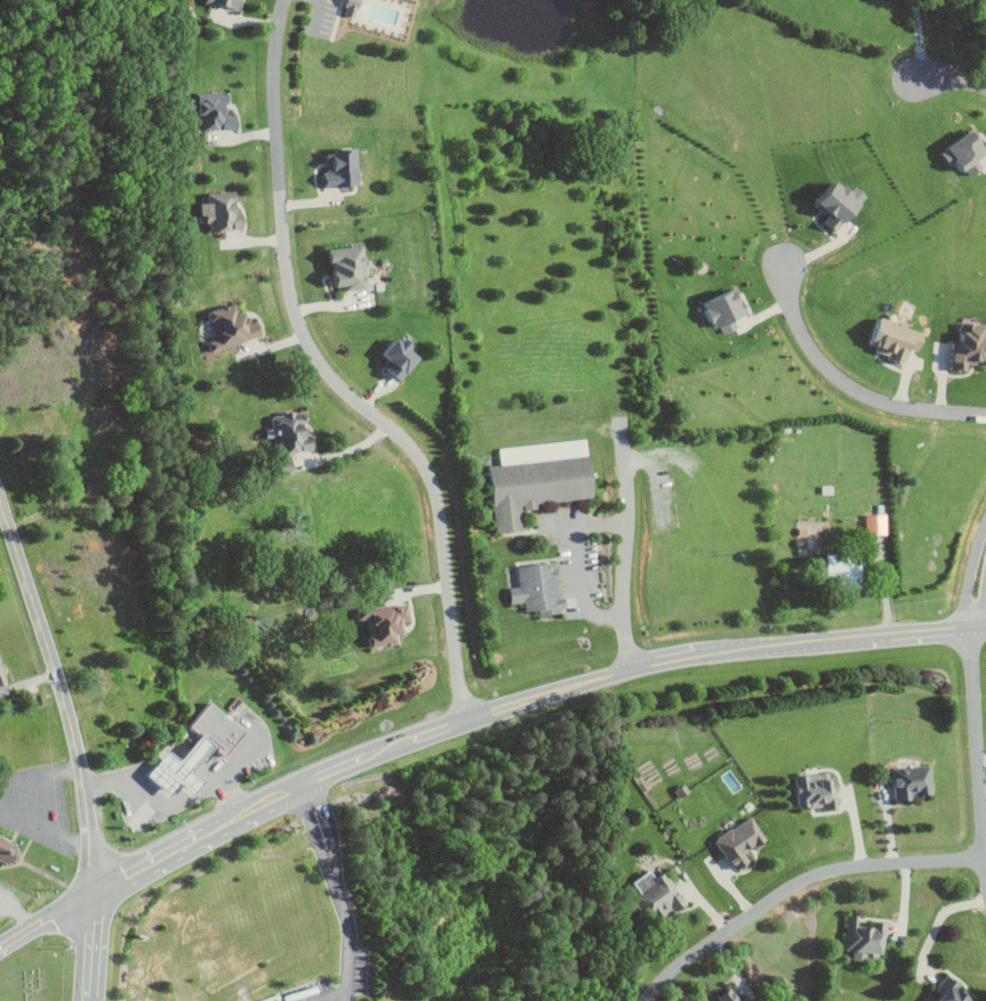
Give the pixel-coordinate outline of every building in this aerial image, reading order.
[(242,11),(245,0),(207,0),(207,2),(242,11)] [(359,17),(361,0),(349,0),(347,15),(359,17)] [(201,131),(240,131),(240,115),(229,115),(229,101),(222,101),(222,93),(201,93),(201,131)] [(931,149),(947,171),(957,164),(963,174),(975,165),(969,157),(983,148),(966,125),(931,149)] [(327,149),(327,188),(360,188),(360,149),(327,149)] [(800,197),(826,229),(841,217),(836,211),(846,204),(825,177),(800,197)] [(206,231),(244,228),(241,190),(205,192),(206,202),(198,203),(199,215),(205,215),(206,231)] [(371,288),(367,244),(327,248),(329,265),(334,265),(335,276),(332,276),(333,286),(344,285),(344,290),(371,288)] [(690,301),(702,326),(737,309),(725,284),(690,301)] [(211,310),(218,339),(212,341),(214,349),(264,337),(260,319),(251,321),(248,310),(239,312),(237,303),(211,310)] [(919,333),(898,327),(901,319),(884,314),(882,320),(866,315),(858,342),(869,346),(867,350),(881,354),(880,359),(893,363),(898,346),(913,351),(919,333)] [(714,323),(718,332),(732,326),(728,317),(714,323)] [(957,322),(956,331),(950,331),(949,340),(945,340),(945,352),(942,352),(942,368),(963,370),(963,363),(985,364),(985,356),(985,332),(978,332),(979,323),(957,322)] [(389,354),(396,361),(390,369),(403,380),(423,356),(413,347),(417,342),(406,334),(389,354)] [(494,446),(496,464),(483,465),(488,532),(518,529),(516,509),(530,508),(530,502),(588,497),(584,439),(494,446)] [(809,539),(793,540),(793,555),(802,555),(802,548),(809,548),(809,539)] [(819,573),(849,572),(848,552),(819,553),(819,573)] [(505,566),(508,591),(503,592),(504,603),(518,602),(519,610),(533,609),(533,613),(560,611),(558,597),(553,597),(550,561),(505,566)] [(375,646),(402,643),(401,634),(408,633),(407,620),(413,619),(411,603),(362,608),(363,620),(372,619),(375,646)] [(0,656),(0,687),(10,684),(1,655),(0,656)] [(151,776),(176,795),(185,782),(201,794),(211,780),(200,772),(218,748),(229,757),(249,730),(210,700),(191,725),(204,735),(186,759),(172,749),(151,776)] [(925,794),(924,766),(887,768),(888,800),(905,799),(905,795),(925,794)] [(789,776),(793,809),(831,805),(830,796),(835,796),(832,774),(816,776),(816,778),(807,779),(806,774),(789,776)] [(744,860),(739,851),(760,839),(747,816),(707,839),(726,871),(744,860)] [(0,834),(0,857),(10,862),(16,850),(20,851),(23,844),(0,834)] [(624,881),(630,893),(625,896),(640,924),(678,903),(659,870),(646,877),(643,871),(624,881)] [(839,950),(878,954),(881,923),(865,921),(865,927),(854,926),(855,916),(843,915),(839,950)] [(939,979),(922,1000),(964,1000),(966,998),(939,979)] [(722,987),(709,995),(713,1000),(731,1000),(722,987)]
